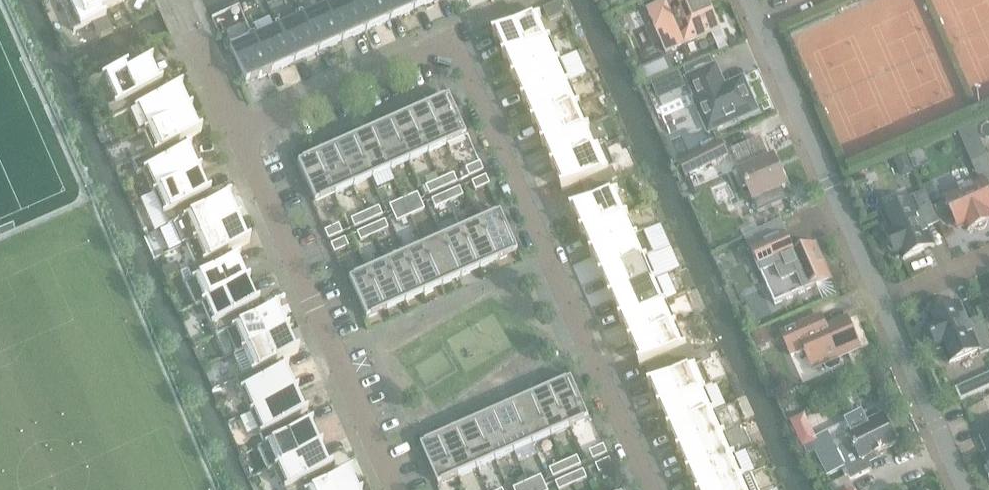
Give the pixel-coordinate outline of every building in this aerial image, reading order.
[(124,2),(124,0),(123,0),(59,0),(60,2),(60,4),(61,4),(73,30),(72,30),(73,32),(105,18),(105,16),(101,18),(99,13),(124,2)] [(328,5),(326,0),(323,0),(322,0),(325,6),(326,6),(341,40),(352,35),(353,37),(362,33),(362,34),(366,32),(365,29),(352,0),(339,0),(328,5)] [(389,19),(381,0),(352,0),(365,29),(375,25),(377,27),(386,23),(390,21),(389,19)] [(389,19),(400,14),(401,16),(410,12),(414,11),(413,8),(409,0),(381,0),(389,19)] [(438,0),(409,0),(413,8),(423,3),(424,6),(434,2),(438,0)] [(707,0),(671,0),(647,10),(666,53),(720,30),(707,0)] [(565,12),(561,1),(551,5),(555,16),(565,12)] [(342,42),(341,40),(326,6),(325,6),(304,15),(302,10),(298,11),(301,17),(302,16),(317,50),(328,46),(329,48),(338,44),(342,42)] [(541,15),(494,36),(495,38),(498,36),(507,57),(504,58),(504,59),(547,39),(538,18),(542,17),(541,15)] [(302,16),(301,17),(281,26),(278,20),(275,21),(277,27),(278,27),(293,61),(304,56),(305,58),(315,54),(315,55),(318,53),(317,50),(302,16)] [(278,27),(277,27),(257,36),(254,31),(251,32),(270,71),(280,67),(281,69),(291,65),(295,63),(293,61),(278,27)] [(270,71),(251,32),(248,33),(250,39),(229,49),(241,76),(244,83),(245,85),(271,74),(270,71)] [(547,39),(504,59),(504,60),(508,58),(517,79),(513,80),(514,81),(560,59),(551,39),(552,39),(551,38),(551,37),(547,39)] [(713,63),(710,56),(683,68),(686,75),(713,63)] [(560,59),(514,81),(514,82),(517,80),(526,100),(523,102),(523,103),(570,81),(561,61),(561,60),(561,59),(560,59)] [(139,94),(161,85),(161,84),(157,86),(148,65),(152,64),(151,62),(126,73),(124,69),(127,67),(126,66),(101,77),(102,78),(105,77),(117,104),(107,108),(107,110),(108,109),(112,119),(111,119),(112,120),(144,105),(139,94)] [(724,88),(715,67),(688,79),(698,100),(696,101),(709,131),(756,110),(743,80),(724,88)] [(570,81),(523,103),(524,104),(527,102),(536,122),(533,124),(533,125),(579,103),(570,83),(571,83),(571,82),(570,81)] [(187,112),(178,91),(182,90),(181,88),(166,95),(161,85),(139,94),(144,105),(112,120),(112,121),(128,114),(137,134),(136,134),(137,135),(191,111),(191,110),(187,112)] [(465,137),(448,96),(445,97),(447,100),(440,103),(439,101),(431,104),(428,105),(446,145),(465,137)] [(580,103),(533,125),(533,126),(537,124),(546,144),(542,146),(543,147),(589,125),(580,105),(581,105),(580,104),(580,103)] [(446,145),(428,105),(427,105),(428,108),(421,111),(420,109),(412,112),(409,113),(427,153),(446,145)] [(186,141),(201,134),(200,132),(197,134),(188,113),(191,112),(191,111),(137,135),(137,136),(144,133),(153,153),(131,163),(132,164),(164,150),(168,160),(190,151),(186,141)] [(427,153),(409,113),(408,114),(409,116),(402,119),(401,117),(393,120),(391,121),(408,162),(427,153)] [(408,162),(391,121),(389,122),(391,125),(384,128),(383,125),(375,129),(375,128),(371,130),(390,170),(408,162)] [(589,125),(543,147),(546,146),(555,166),(552,168),(552,169),(596,149),(587,128),(590,127),(590,126),(590,125),(589,125)] [(390,170),(371,130),(372,133),(365,136),(364,134),(356,137),(352,138),(371,178),(390,170)] [(371,178),(352,138),(353,141),(346,144),(345,142),(338,145),(337,145),(333,147),(352,186),(371,178)] [(686,176),(729,155),(722,142),(679,163),(686,176)] [(596,149),(552,169),(553,169),(556,168),(565,188),(562,190),(562,191),(582,183),(587,193),(613,181),(618,179),(614,169),(616,168),(616,166),(615,166),(606,146),(607,146),(606,145),(606,144),(596,149)] [(786,186),(774,158),(760,164),(751,144),(737,150),(746,170),(741,172),(753,201),(758,199),(759,202),(770,197),(769,194),(786,186)] [(352,186),(333,147),(335,149),(328,152),(327,150),(319,153),(315,155),(334,195),(352,186)] [(196,173),(187,153),(190,152),(190,151),(168,160),(164,150),(132,164),(136,174),(136,175),(144,172),(152,193),(152,194),(200,173),(199,172),(196,173)] [(917,172),(907,151),(893,157),(903,178),(917,172)] [(334,195),(315,155),(316,158),(309,161),(308,158),(300,162),(300,161),(296,163),(314,203),(334,195)] [(973,164),(981,182),(945,198),(959,229),(966,226),(968,232),(975,230),(979,231),(983,231),(986,228),(988,224),(988,223),(988,157),(973,164)] [(116,169),(122,167),(120,161),(114,164),(116,169)] [(483,171),(479,163),(465,169),(469,177),(483,171)] [(188,204),(209,195),(209,194),(206,195),(197,175),(200,174),(200,173),(152,194),(153,195),(153,194),(162,215),(162,217),(163,216),(167,226),(192,215),(188,204)] [(457,183),(453,174),(439,180),(443,189),(457,183)] [(489,185),(485,176),(471,182),(475,191),(489,185)] [(443,189),(439,180),(425,187),(429,195),(443,189)] [(591,203),(571,212),(572,213),(575,212),(584,232),(581,234),(628,213),(625,214),(616,194),(619,193),(618,191),(617,192),(613,181),(587,193),(591,203)] [(934,183),(923,187),(925,192),(931,205),(942,200),(934,183)] [(463,196),(459,188),(445,194),(449,202),(463,196)] [(926,229),(939,223),(925,192),(912,198),(913,202),(883,215),(890,231),(886,233),(889,239),(887,243),(887,247),(890,251),(895,252),(897,259),(902,257),(904,261),(935,247),(926,229)] [(420,202),(420,200),(417,194),(403,200),(406,208),(420,202)] [(449,202),(445,194),(431,200),(435,208),(449,202)] [(236,222),(227,201),(230,200),(229,198),(210,206),(206,197),(210,196),(209,195),(188,204),(192,215),(167,226),(166,226),(167,227),(183,220),(192,241),(185,244),(185,245),(239,221),(239,220),(236,222)] [(406,208),(403,200),(389,206),(393,214),(406,208)] [(424,210),(421,204),(420,202),(406,208),(410,216),(424,210)] [(382,216),(378,207),(364,213),(368,222),(382,216)] [(410,216),(406,208),(393,214),(396,222),(410,216)] [(368,222),(364,213),(351,220),(354,228),(368,222)] [(517,253),(504,225),(499,213),(479,221),(496,262),(500,260),(507,256),(506,254),(513,251),(514,254),(517,253)] [(628,213),(581,234),(582,235),(585,234),(594,254),(591,256),(635,237),(626,216),(629,215),(628,214),(628,213)] [(230,252),(249,244),(249,242),(245,244),(236,223),(240,222),(239,221),(185,245),(186,245),(195,266),(186,270),(212,259),(217,270),(239,260),(238,260),(235,261),(230,252)] [(388,229),(384,221),(370,227),(374,235),(388,229)] [(496,262),(479,221),(461,230),(478,270),(481,268),(489,265),(488,262),(495,259),(496,262)] [(816,246),(817,246),(816,245),(795,254),(780,221),(746,238),(757,262),(756,262),(775,305),(818,286),(817,286),(832,280),(831,278),(830,278),(816,246)] [(342,233),(338,225),(324,231),(328,239),(342,233)] [(374,235),(370,227),(357,233),(360,241),(374,235)] [(478,270),(461,230),(442,238),(460,278),(462,277),(462,276),(470,273),(469,271),(476,268),(477,270),(478,270)] [(635,237),(591,256),(591,257),(595,256),(604,276),(600,278),(601,278),(648,258),(648,259),(655,255),(654,254),(645,234),(645,233),(645,232),(635,237)] [(156,234),(147,238),(150,245),(159,241),(156,234)] [(460,278),(442,238),(423,246),(441,286),(444,285),(452,281),(450,279),(457,276),(459,278),(460,278)] [(348,247),(344,239),(330,245),(334,253),(348,247)] [(441,286),(423,246),(405,254),(421,295),(425,293),(433,290),(432,287),(439,284),(440,287),(441,286)] [(421,295),(405,254),(386,263),(403,303),(407,301),(406,301),(414,298),(413,295),(420,292),(421,295)] [(648,258),(601,278),(601,279),(605,278),(613,298),(610,300),(658,279),(657,279),(648,259),(648,258)] [(194,306),(248,282),(247,282),(242,270),(239,271),(236,263),(239,261),(239,260),(217,270),(212,259),(186,270),(187,271),(191,281),(184,284),(185,285),(194,305),(194,306)] [(403,303),(386,263),(367,271),(385,311),(388,310),(388,309),(396,306),(395,304),(401,301),(403,303)] [(385,311),(367,271),(348,279),(366,320),(369,318),(377,314),(376,312),(383,309),(384,311),(385,311)] [(658,279),(610,300),(611,301),(614,300),(623,320),(620,322),(667,301),(658,281),(658,280),(658,279)] [(236,314),(258,305),(258,304),(254,305),(245,285),(249,283),(248,282),(194,306),(195,307),(202,304),(206,314),(205,314),(206,315),(211,325),(210,325),(211,326),(216,336),(215,336),(215,337),(241,325),(236,314)] [(667,301),(620,322),(621,323),(624,322),(633,342),(629,343),(630,344),(677,323),(676,323),(667,303),(668,302),(667,301)] [(284,332),(275,311),(278,310),(278,308),(259,316),(255,307),(258,306),(258,305),(236,314),(241,325),(215,337),(216,337),(238,328),(247,348),(240,351),(240,352),(288,331),(287,330),(284,332)] [(981,318),(969,324),(960,305),(929,319),(931,323),(927,325),(929,331),(928,335),(928,340),(931,343),(935,345),(938,351),(943,349),(950,365),(979,351),(981,355),(988,351),(988,337),(981,318)] [(861,348),(848,319),(817,332),(811,320),(781,333),(792,357),(805,351),(813,369),(825,364),(827,369),(831,370),(839,367),(841,363),(839,358),(861,348)] [(677,323),(630,344),(630,345),(634,344),(643,364),(639,365),(640,367),(660,358),(664,368),(695,355),(691,345),(687,346),(687,345),(686,345),(677,324),(678,324),(677,323)] [(282,361),(298,354),(297,352),(294,354),(285,333),(288,332),(288,331),(240,352),(241,353),(241,352),(245,362),(236,366),(237,367),(242,377),(234,380),(235,380),(261,369),(265,380),(287,371),(287,370),(286,370),(282,361)] [(655,385),(649,387),(650,389),(653,388),(662,408),(659,409),(659,410),(706,389),(706,390),(713,387),(713,386),(712,386),(703,365),(713,361),(708,349),(695,355),(664,368),(651,375),(655,385)] [(293,393),(284,373),(287,371),(265,380),(261,369),(235,380),(235,381),(236,381),(240,390),(239,391),(240,392),(241,392),(250,412),(249,413),(297,392),(296,392),(293,393)] [(222,386),(218,376),(209,381),(213,390),(222,386)] [(590,419),(582,401),(572,379),(570,380),(571,382),(564,386),(563,383),(556,387),(556,386),(552,388),(570,428),(590,419)] [(570,428),(552,388),(553,391),(546,394),(545,391),(537,395),(533,396),(552,436),(570,428)] [(706,389),(659,410),(659,411),(663,409),(672,430),(668,431),(669,432),(716,411),(716,410),(715,411),(706,390),(706,389)] [(288,423),(306,414),(303,415),(294,395),(297,393),(297,392),(249,413),(250,414),(259,434),(259,435),(259,436),(260,436),(264,444),(292,431),(288,423)] [(552,436),(533,396),(534,399),(527,402),(526,400),(518,403),(514,405),(533,444),(552,436)] [(788,418),(801,413),(795,400),(783,406),(788,418)] [(533,444),(514,405),(515,407),(509,410),(508,408),(500,411),(496,413),(514,453),(533,444)] [(876,410),(830,433),(852,477),(869,469),(867,463),(878,458),(876,455),(897,444),(884,419),(881,420),(876,410)] [(716,411),(669,432),(669,433),(672,431),(681,452),(678,453),(678,454),(726,433),(725,432),(725,433),(716,412),(716,411)] [(514,453),(496,413),(497,415),(490,418),(489,416),(481,420),(481,419),(477,421),(496,461),(514,453)] [(317,448),(308,428),(312,426),(311,425),(306,415),(307,415),(306,414),(288,423),(292,431),(264,444),(264,445),(257,448),(258,450),(267,470),(267,471),(321,447),(317,448)] [(813,441),(803,419),(794,423),(805,445),(813,441)] [(496,461),(477,421),(478,424),(471,427),(470,424),(462,428),(458,429),(477,469),(496,461)] [(477,469),(458,429),(459,432),(452,435),(451,433),(444,436),(440,438),(458,477),(477,469)] [(726,433),(678,454),(679,455),(682,453),(691,474),(688,475),(688,476),(734,455),(725,434),(726,434),(726,433)] [(458,477),(440,438),(441,440),(434,443),(433,441),(425,444),(421,446),(439,486),(458,477)] [(608,454),(604,446),(590,452),(594,460),(608,454)] [(331,469),(330,469),(327,470),(318,450),(321,448),(321,447),(267,471),(267,472),(274,469),(283,489),(313,489),(314,489),(309,479),(331,469)] [(688,476),(688,477),(692,475),(698,489),(715,489),(744,477),(735,456),(736,456),(735,455),(735,454),(734,455),(688,476)] [(581,465),(578,457),(564,463),(567,472),(581,465)] [(613,468),(610,459),(596,465),(600,474),(613,468)] [(567,472),(564,463),(550,469),(554,478),(567,472)] [(348,476),(351,474),(350,473),(335,480),(331,470),(331,469),(309,479),(314,489),(313,489),(354,489),(348,476)] [(587,479),(584,471),(570,477),(573,485),(587,479)] [(715,489),(757,489),(751,475),(745,477),(745,476),(744,477),(715,489)] [(545,483),(542,476),(528,482),(531,489),(532,489),(545,484),(545,483)] [(570,477),(556,483),(559,489),(562,489),(573,485),(570,477)]
